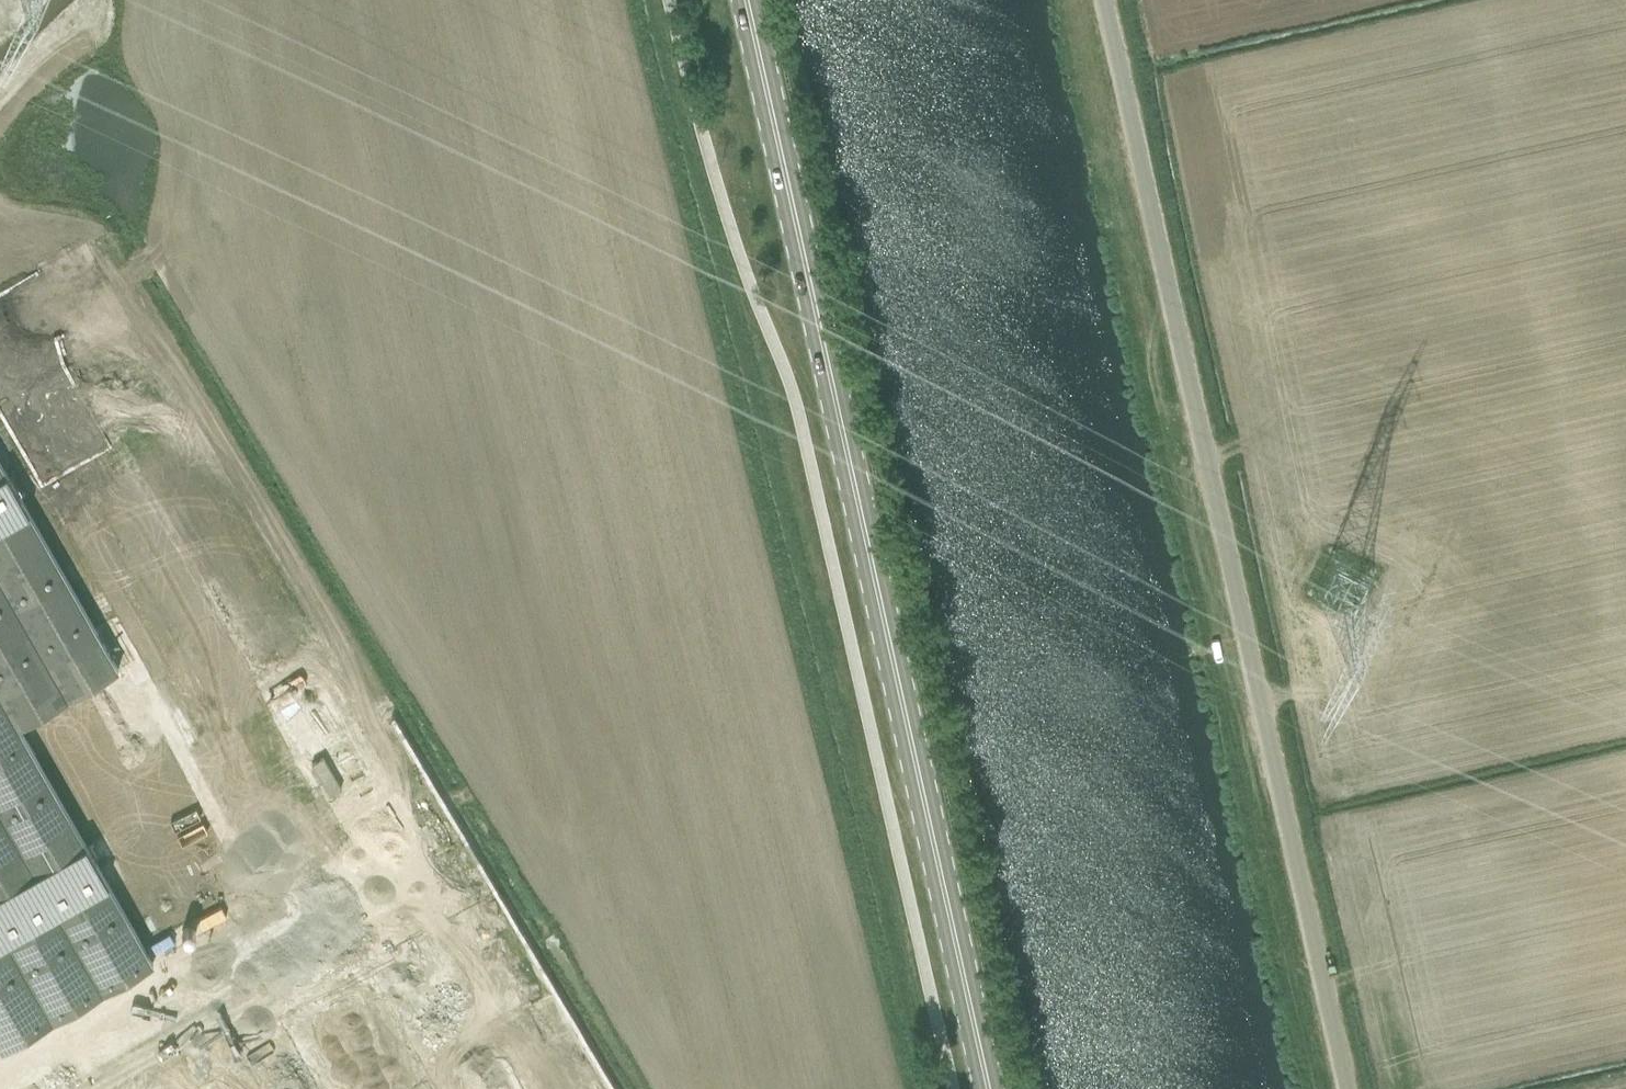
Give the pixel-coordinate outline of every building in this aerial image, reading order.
[(1,1049),(152,962),(19,728),(120,670),(0,460),(0,1047),(1,1049)] [(485,1027),(486,1026),(452,967),(451,968),(440,949),(405,969),(372,912),(273,969),(272,968),(214,1002),(214,1003),(98,1070),(98,1069),(63,1088),(521,1088),(485,1027)]
